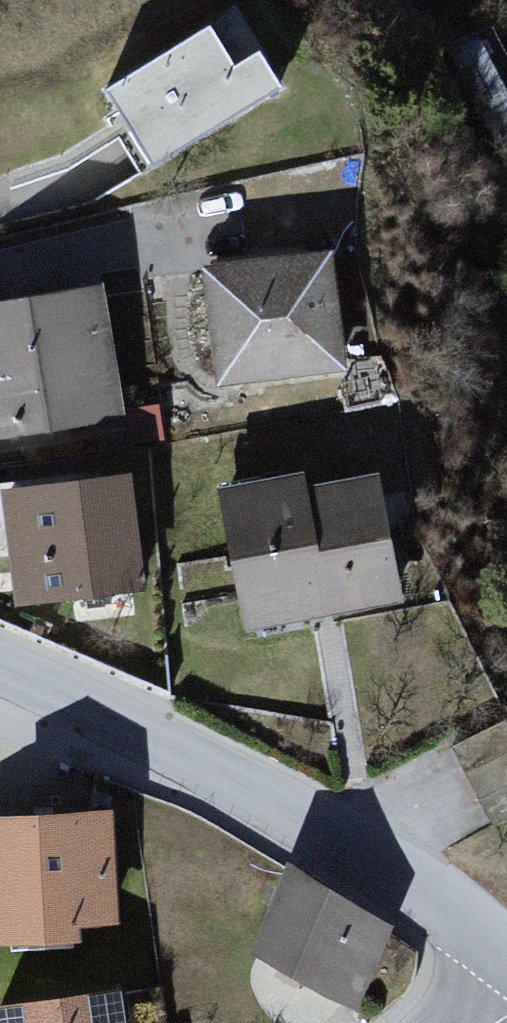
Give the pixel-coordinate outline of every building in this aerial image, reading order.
[(116,98),(157,166),(269,100),(228,31),(116,98)] [(340,254),(206,269),(221,406),(355,391),(340,254)] [(0,308),(0,450),(139,426),(115,288),(0,308)] [(309,467),(216,487),(250,648),(415,613),(386,476),(314,492),(309,467)] [(143,477),(4,497),(20,614),(159,595),(143,477)] [(0,836),(0,956),(89,952),(88,926),(128,925),(123,815),(6,819),(7,836),(0,836)] [(411,926),(298,872),(253,966),(365,1020),(411,926)] [(0,1009),(0,1022),(133,1022),(129,993),(0,1009)]
